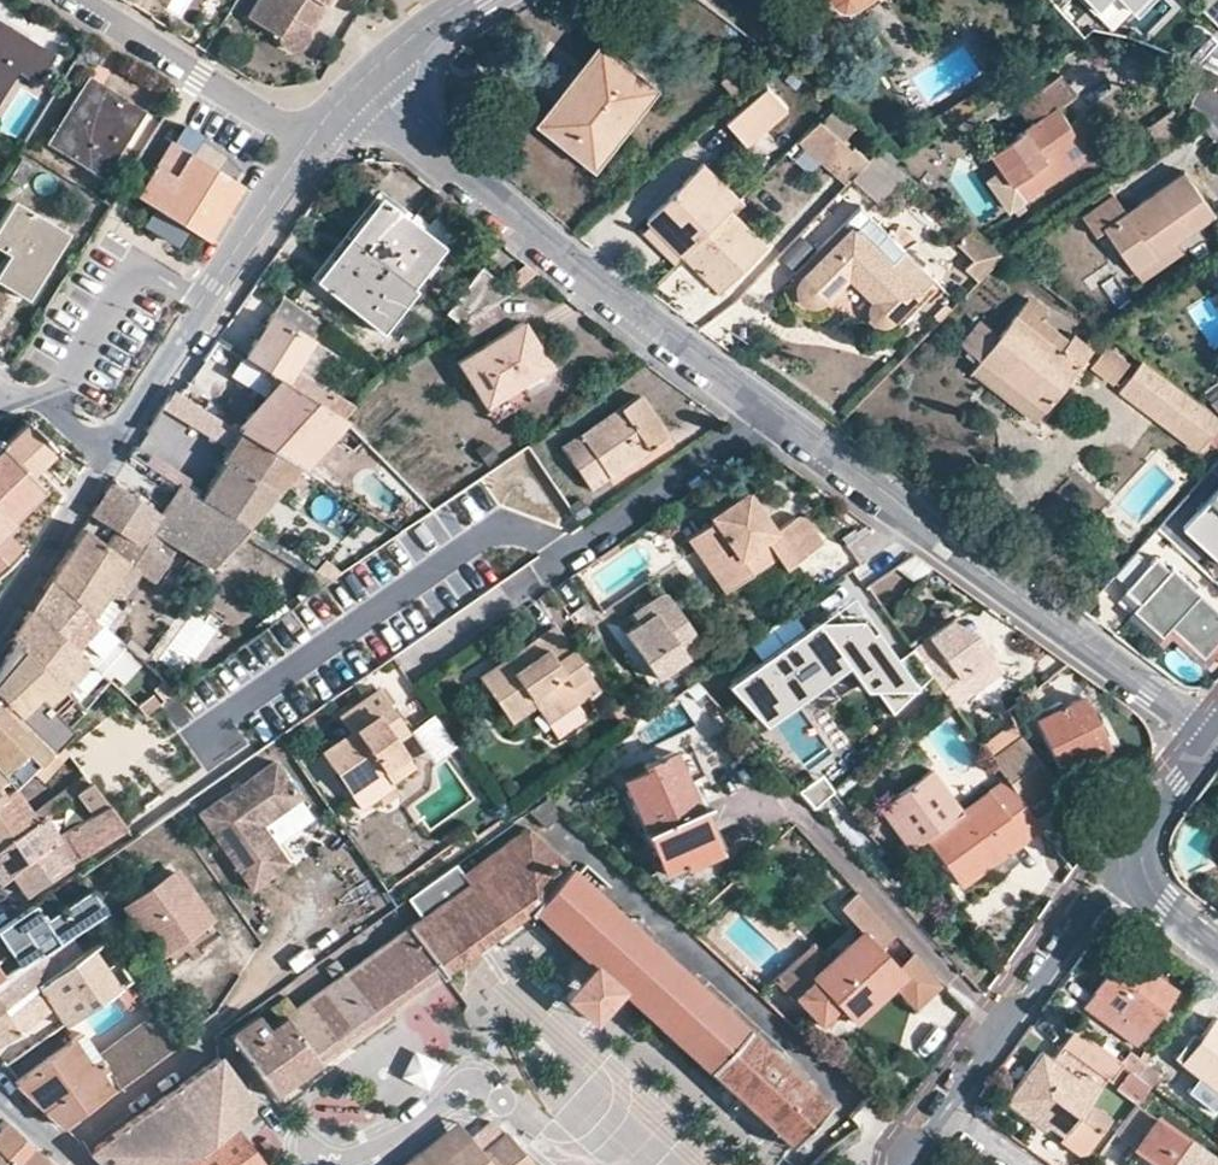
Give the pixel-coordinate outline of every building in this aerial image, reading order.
[(303,25),(315,7),(319,0),(252,0),(243,16),(272,35),(284,15),(303,25)] [(315,7),(320,11),(327,0),(319,0),(315,7)] [(1096,11),(1106,0),(1085,0),(1096,11)] [(285,48),(295,47),(304,33),(303,25),(284,15),(272,35),(272,40),(285,48)] [(9,84),(22,64),(40,75),(55,51),(0,17),(0,100),(9,84)] [(573,141),(598,159),(656,86),(601,44),(562,94),(573,102),(550,131),(569,145),(573,141)] [(9,84),(21,98),(40,75),(22,64),(9,84)] [(145,109),(91,74),(49,141),(76,158),(103,175),(127,138),(145,109)] [(746,91),(731,76),(715,91),(728,106),(746,91)] [(1007,209),(1070,165),(1064,156),(1074,150),(1061,130),(1068,125),(1057,108),(1063,104),(1048,83),(1015,106),(1027,125),(989,153),(1002,170),(987,181),(1007,209)] [(784,113),(764,89),(725,122),(745,147),(784,113)] [(573,102),(562,94),(540,122),(550,131),(573,102)] [(841,183),(860,162),(815,122),(796,141),(841,183)] [(1064,156),(1070,165),(1087,153),(1068,125),(1061,130),(1074,150),(1064,156)] [(196,137),(178,126),(167,143),(186,154),(196,137)] [(595,165),(598,159),(573,141),(569,145),(595,165)] [(131,199),(150,211),(177,227),(183,231),(201,242),(235,185),(186,154),(167,143),(166,142),(131,199)] [(881,144),(851,176),(881,204),(905,175),(888,162),(897,157),(881,144)] [(30,166),(17,158),(4,179),(17,187),(30,166)] [(652,222),(683,254),(728,207),(737,197),(702,163),(648,218),(652,222)] [(1131,271),(1173,243),(1213,216),(1182,172),(1125,212),(1113,195),(1082,217),(1094,236),(1103,230),(1131,271)] [(376,200),(344,239),(408,289),(446,243),(376,200)] [(23,300),(62,234),(8,201),(0,216),(0,253),(4,255),(0,261),(0,286),(23,300)] [(683,254),(720,289),(764,244),(728,207),(683,254)] [(177,227),(150,211),(140,228),(173,248),(183,231),(177,227)] [(847,280),(869,301),(867,306),(867,312),(870,320),(878,325),(884,325),(890,322),(931,281),(863,212),(796,280),(794,289),(796,294),(802,302),(807,305),(814,306),(821,303),(847,280)] [(652,222),(644,231),(675,262),(683,254),(652,222)] [(970,226),(953,244),(968,259),(961,268),(976,283),(1004,254),(1001,250),(970,226)] [(344,239),(311,281),(378,334),(411,291),(408,289),(344,239)] [(1179,254),(1173,243),(1131,271),(1139,281),(1179,254)] [(455,327),(494,302),(509,293),(477,269),(442,314),(455,327)] [(283,298),(243,359),(285,386),(313,345),(308,342),(319,325),(283,298)] [(1069,337),(1062,347),(1034,324),(1040,315),(1043,312),(1027,300),(999,335),(979,320),(960,345),(979,360),(1042,411),(1091,350),(1072,334),(1069,337)] [(494,302),(455,327),(466,343),(505,319),(494,302)] [(1040,315),(1034,324),(1062,347),(1069,337),(1040,315)] [(548,367),(519,322),(454,363),(483,408),(521,384),(528,380),(548,367)] [(215,342),(201,362),(227,378),(240,357),(215,342)] [(1108,385),(1124,367),(1105,350),(1089,368),(1108,385)] [(227,378),(261,399),(233,431),(295,470),(341,420),(285,386),(243,359),(240,357),(227,378)] [(1033,422),(1042,411),(979,360),(970,372),(1033,422)] [(1119,391),(1197,454),(1217,428),(1217,419),(1142,360),(1119,391)] [(483,408),(494,424),(531,401),(524,390),(521,384),(483,408)] [(560,448),(588,490),(632,459),(665,436),(636,395),(560,448)] [(1217,413),(1217,397),(1210,402),(1217,413)] [(229,451),(199,499),(243,526),(295,470),(233,431),(185,402),(177,419),(229,451)] [(8,512),(33,487),(36,490),(39,488),(37,484),(39,482),(36,478),(33,481),(30,478),(52,457),(54,460),(57,457),(55,455),(58,451),(55,448),(52,451),(37,435),(29,427),(32,424),(29,421),(26,424),(23,422),(20,424),(23,427),(1,449),(0,447),(0,526),(3,523),(7,527),(10,524),(6,519),(10,515),(8,512)] [(87,518),(114,534),(138,548),(143,542),(159,516),(107,485),(87,518)] [(206,568),(243,526),(199,499),(179,488),(159,516),(143,542),(138,548),(114,534),(106,548),(79,530),(46,581),(109,635),(123,612),(115,606),(99,595),(119,564),(136,573),(150,581),(173,548),(206,568)] [(774,530),(765,535),(760,528),(768,522),(748,493),(710,517),(713,521),(688,539),(708,568),(712,575),(720,570),(732,587),(775,557),(785,571),(793,565),(823,545),(806,520),(801,515),(796,515),(774,530)] [(1191,527),(1217,552),(1217,497),(1191,527)] [(774,530),(768,522),(760,528),(765,535),(774,530)] [(14,550),(16,552),(19,549),(17,546),(19,544),(16,541),(14,543),(0,529),(0,563),(14,550)] [(1163,562),(1134,593),(1150,607),(1138,613),(1167,639),(1177,628),(1213,660),(1217,654),(1217,611),(1163,562)] [(136,573),(119,564),(99,595),(115,606),(136,573)] [(724,592),(732,587),(720,570),(712,575),(724,592)] [(121,647),(109,635),(46,581),(27,612),(95,673),(121,647)] [(702,639),(669,591),(634,615),(643,627),(627,638),(659,685),(690,664),(682,653),(702,639)] [(908,596),(890,612),(908,633),(926,617),(908,596)] [(27,612),(8,641),(45,678),(70,700),(95,673),(27,612)] [(952,623),(910,652),(930,680),(940,695),(952,708),(1001,674),(973,634),(952,623)] [(533,638),(543,650),(523,665),(513,652),(476,678),(503,716),(537,691),(557,718),(572,706),(596,689),(550,626),(533,638)] [(819,628),(729,693),(765,735),(850,674),(869,698),(881,697),(891,719),(930,680),(910,652),(897,662),(868,628),(819,628)] [(543,650),(533,638),(513,652),(523,665),(543,650)] [(8,641),(0,654),(0,705),(12,716),(45,678),(8,641)] [(122,687),(142,666),(124,649),(104,670),(122,687)] [(70,700),(45,678),(12,716),(45,749),(52,742),(80,711),(70,700)] [(330,720),(342,736),(314,755),(343,797),(357,786),(375,773),(384,784),(404,770),(388,746),(382,738),(396,727),(387,714),(371,690),(330,720)] [(557,718),(537,691),(503,716),(508,723),(533,706),(546,725),(557,718)] [(1032,721),(1057,772),(1104,747),(1079,697),(1032,721)] [(12,716),(0,705),(0,777),(22,753),(32,764),(45,749),(12,716)] [(546,725),(557,738),(581,719),(572,706),(557,718),(546,725)] [(131,723),(125,713),(98,731),(105,742),(131,723)] [(138,719),(131,723),(105,742),(125,769),(158,747),(138,719)] [(402,735),(396,727),(382,738),(388,746),(402,735)] [(1003,781),(1004,782),(1023,808),(1051,789),(1014,740),(988,759),(1003,781)] [(52,742),(45,749),(32,764),(29,766),(47,777),(64,756),(52,742)] [(680,870),(715,854),(670,751),(635,766),(638,772),(616,781),(657,875),(679,867),(680,870)] [(294,800),(269,764),(194,816),(246,890),(282,864),(256,828),(252,822),(258,818),(262,823),(294,800)] [(384,784),(375,773),(357,786),(366,797),(384,784)] [(1023,808),(1004,782),(962,812),(933,774),(879,812),(910,855),(926,844),(956,885),(983,867),(1006,850),(1037,828),(1023,808)] [(86,785),(79,776),(38,807),(43,816),(73,794),(86,785)] [(9,789),(0,779),(0,795),(9,789)] [(86,785),(73,794),(88,816),(102,806),(86,785)] [(9,789),(0,795),(0,848),(33,822),(9,789)] [(542,830),(562,816),(544,801),(525,814),(542,830)] [(52,842),(68,864),(120,828),(102,806),(88,816),(55,841),(52,842)] [(33,822),(0,848),(0,881),(7,876),(52,842),(55,841),(40,818),(33,822)] [(256,828),(262,823),(258,818),(252,822),(256,828)] [(513,926),(530,914),(603,982),(618,996),(692,1063),(784,1147),(824,1104),(664,957),(542,845),(524,829),(459,876),(452,866),(405,900),(418,918),(409,924),(354,964),(261,1029),(253,1017),(224,1038),(232,1049),(268,1098),(358,1034),(444,973),(466,958),(513,926)] [(7,876),(21,898),(68,864),(52,842),(7,876)] [(1013,861),(1006,850),(983,867),(992,877),(1013,861)] [(216,925),(177,873),(126,910),(164,963),(216,925)] [(86,886),(74,895),(92,919),(104,910),(86,886)] [(45,893),(44,894),(10,917),(36,957),(71,933),(83,924),(87,922),(92,919),(74,895),(59,906),(57,904),(54,906),(45,893)] [(838,909),(859,933),(827,963),(808,981),(790,999),(814,1026),(833,1009),(845,1022),(886,984),(897,974),(893,969),(878,949),(893,935),(855,893),(838,909)] [(36,957),(10,917),(0,925),(0,974),(3,978),(24,965),(36,957)] [(527,946),(513,926),(466,958),(481,979),(527,946)] [(130,986),(104,946),(52,981),(36,957),(24,965),(3,978),(0,981),(0,1065),(4,1071),(130,986)] [(808,981),(827,963),(810,946),(771,982),(787,1000),(789,997),(808,981)] [(1133,1045),(1174,991),(1124,952),(1082,1007),(1133,1045)] [(939,986),(909,954),(893,969),(897,974),(886,984),(911,1010),(939,986)] [(618,996),(603,982),(576,1011),(590,1026),(618,996)] [(94,1056),(114,1088),(173,1045),(152,1015),(94,1056)] [(1194,1077),(1183,1092),(1211,1113),(1217,1104),(1217,1024),(1211,1018),(1177,1064),(1194,1077)] [(1098,1134),(1076,1118),(1103,1081),(1106,1083),(1120,1066),(1117,1064),(1075,1032),(1062,1050),(1050,1040),(1003,1102),(1041,1130),(1045,1126),(1060,1137),(1056,1141),(1073,1155),(1085,1153),(1098,1134)] [(94,1056),(80,1033),(13,1082),(60,1127),(114,1088),(94,1056)] [(1133,1076),(1142,1063),(1126,1052),(1117,1064),(1120,1066),(1128,1073),(1132,1075),(1133,1076)] [(258,1106),(222,1055),(207,1065),(195,1074),(232,1125),(258,1106)] [(1148,1087),(1157,1075),(1142,1063),(1133,1076),(1148,1087)] [(1128,1073),(1117,1090),(1135,1104),(1148,1087),(1133,1076),(1132,1075),(1128,1073)] [(195,1074),(192,1076),(173,1091),(195,1116),(126,1164),(176,1164),(228,1127),(232,1125),(195,1074)] [(173,1091),(111,1134),(117,1142),(113,1146),(108,1142),(99,1142),(94,1148),(93,1154),(98,1162),(103,1164),(126,1164),(195,1116),(173,1091)] [(1133,1164),(1215,1164),(1135,1104),(1113,1133),(1132,1147),(1124,1158),(1133,1164)] [(0,1123),(0,1156),(10,1164),(50,1164),(47,1162),(20,1137),(2,1121),(0,1123)] [(440,1158),(464,1139),(452,1123),(413,1155),(421,1164),(446,1164),(440,1158)] [(232,1125),(176,1164),(263,1164),(232,1125)] [(509,1146),(500,1134),(476,1153),(464,1139),(440,1158),(446,1164),(525,1164),(509,1146)] [(413,1155),(400,1164),(421,1164),(413,1155)] [(0,1156),(0,1164),(10,1164),(0,1156)]
